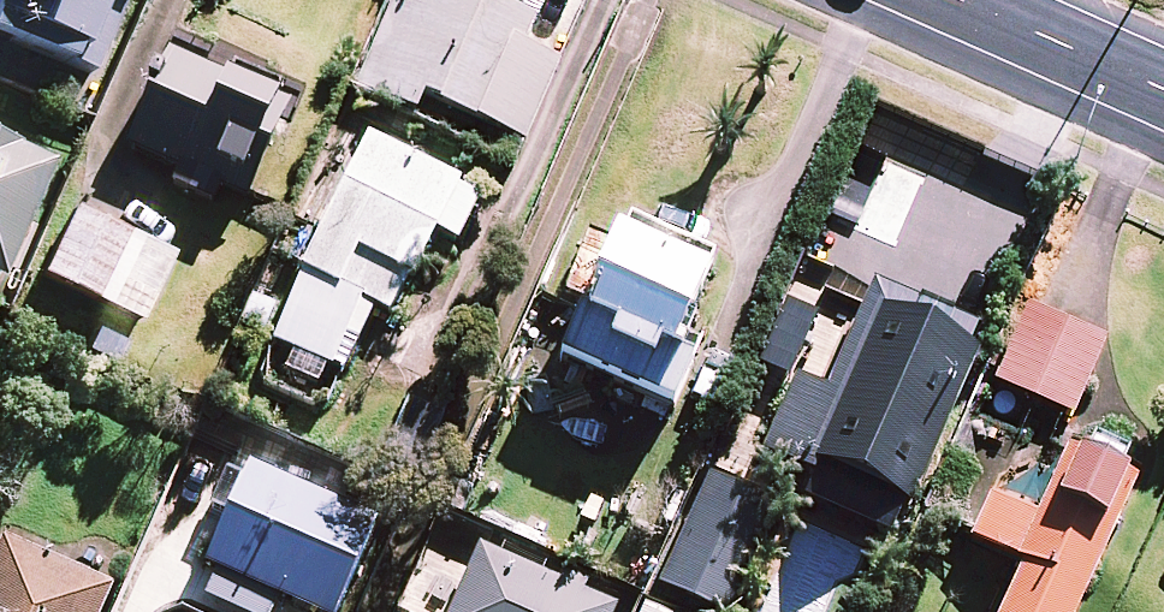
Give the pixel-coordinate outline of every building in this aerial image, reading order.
[(92,72),(121,0),(0,0),(0,37),(92,72)] [(358,86),(414,111),(422,94),(523,139),(557,62),(519,45),(528,25),(472,0),(396,0),(358,86)] [(284,98),(170,49),(128,146),(179,168),(172,184),(213,202),(221,183),(244,193),(284,98)] [(0,140),(0,278),(52,163),(0,140)] [(479,195),(363,142),(353,163),(323,149),(293,213),(324,227),(272,339),(343,372),(374,305),(393,313),(432,230),(458,242),(479,195)] [(170,256),(74,210),(43,274),(139,320),(170,256)] [(616,222),(553,358),(672,414),(708,337),(686,327),(714,268),(616,222)] [(982,336),(870,288),(826,392),(795,379),(763,453),(811,473),(815,462),(910,503),(982,336)] [(1102,342),(1050,320),(1020,392),(1071,414),(1102,342)] [(1040,518),(1003,502),(983,546),(1022,563),(1000,611),(1072,611),(1099,552),(1113,521),(1105,517),(1123,478),(1068,454),(1040,518)] [(278,596),(313,611),(333,611),(374,520),(249,465),(205,565),(216,569),(278,596)] [(709,478),(659,585),(717,611),(729,611),(776,509),(709,478)] [(3,538),(0,545),(0,611),(100,611),(111,587),(3,538)] [(477,547),(449,611),(612,611),(615,606),(477,547)] [(216,569),(204,596),(240,611),(271,611),(278,596),(216,569)] [(646,602),(641,611),(668,611),(646,602)]
